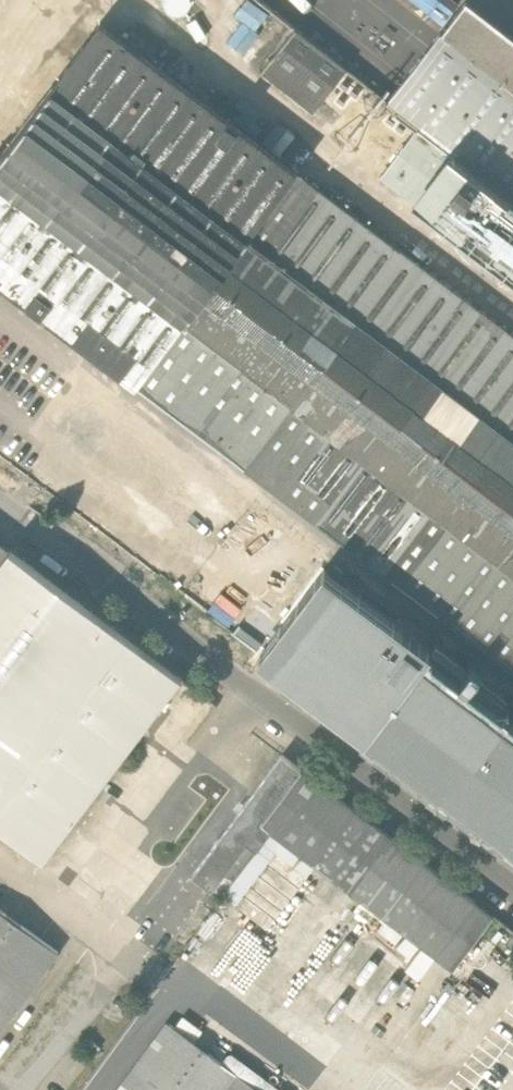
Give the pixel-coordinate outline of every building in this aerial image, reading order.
[(386,104),(417,127),(512,202),(512,40),(465,2),(386,104)] [(100,24),(0,156),(0,284),(512,671),(512,335),(100,24)] [(347,71),(295,30),(260,72),(313,113),(347,71)] [(430,215),(429,217),(433,219),(434,218),(512,277),(512,202),(417,127),(380,176),(430,215)] [(12,549),(0,540),(0,565),(12,549)] [(45,716),(112,623),(17,553),(12,549),(0,565),(0,779),(45,716)] [(512,850),(512,729),(499,719),(420,659),(428,649),(411,636),(401,628),(314,563),(273,617),(247,651),(512,850)] [(45,716),(0,779),(0,831),(3,833),(41,861),(111,769),(149,719),(181,678),(112,623),(45,716)] [(222,896),(222,895),(270,830),(310,776),(282,754),(191,875),(211,890),(212,888),(222,896)] [(494,915),(310,776),(270,830),(222,895),(266,928),(315,864),(453,968),(494,915)] [(3,1030),(60,952),(13,919),(0,909),(0,1028),(3,1030)] [(339,936),(305,985),(341,1010),(375,960),(339,936)] [(117,1089),(280,1089),(228,1052),(220,1063),(193,1043),(201,1032),(181,1018),(174,1028),(166,1023),(117,1089)]
